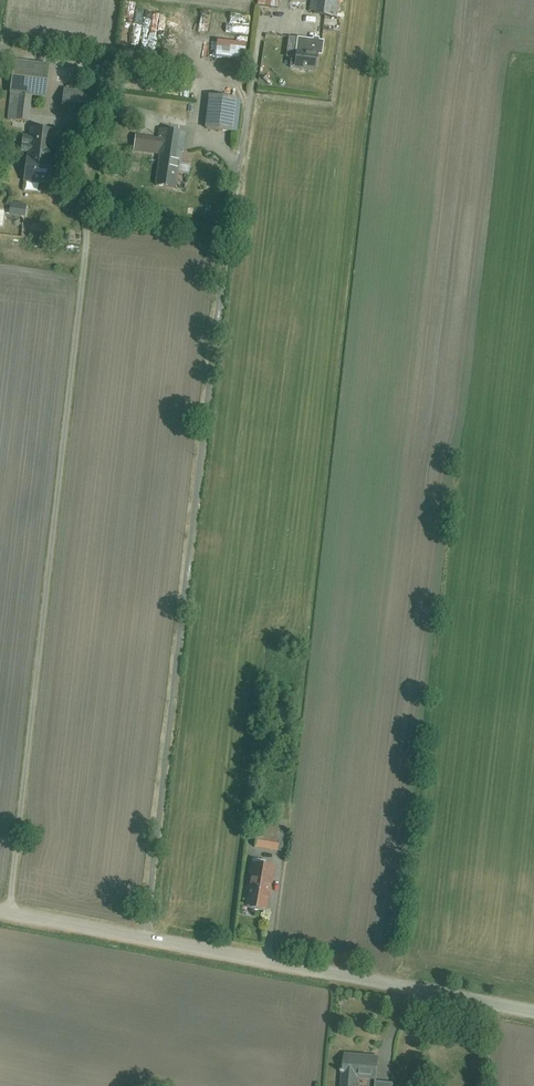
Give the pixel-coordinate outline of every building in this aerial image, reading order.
[(310,13),(331,14),(333,0),(311,0),(310,13)] [(296,40),(293,70),(319,72),(321,42),(296,40)] [(53,67),(15,62),(8,121),(27,124),(30,96),(49,98),(53,67)] [(68,90),(66,106),(91,109),(93,94),(68,90)] [(210,97),(205,131),(235,135),(239,101),(210,97)] [(51,185),(55,151),(63,152),(64,136),(57,135),(57,130),(30,127),(24,181),(51,185)] [(163,132),(157,187),(178,189),(184,134),(163,132)] [(9,203),(8,216),(25,218),(27,204),(9,203)] [(261,819),(256,849),(280,853),(285,823),(261,819)] [(253,865),(247,911),(269,914),(274,868),(253,865)] [(338,1080),(341,1081),(341,1085),(355,1085),(355,1082),(376,1083),(377,1059),(340,1056),(338,1080)]
